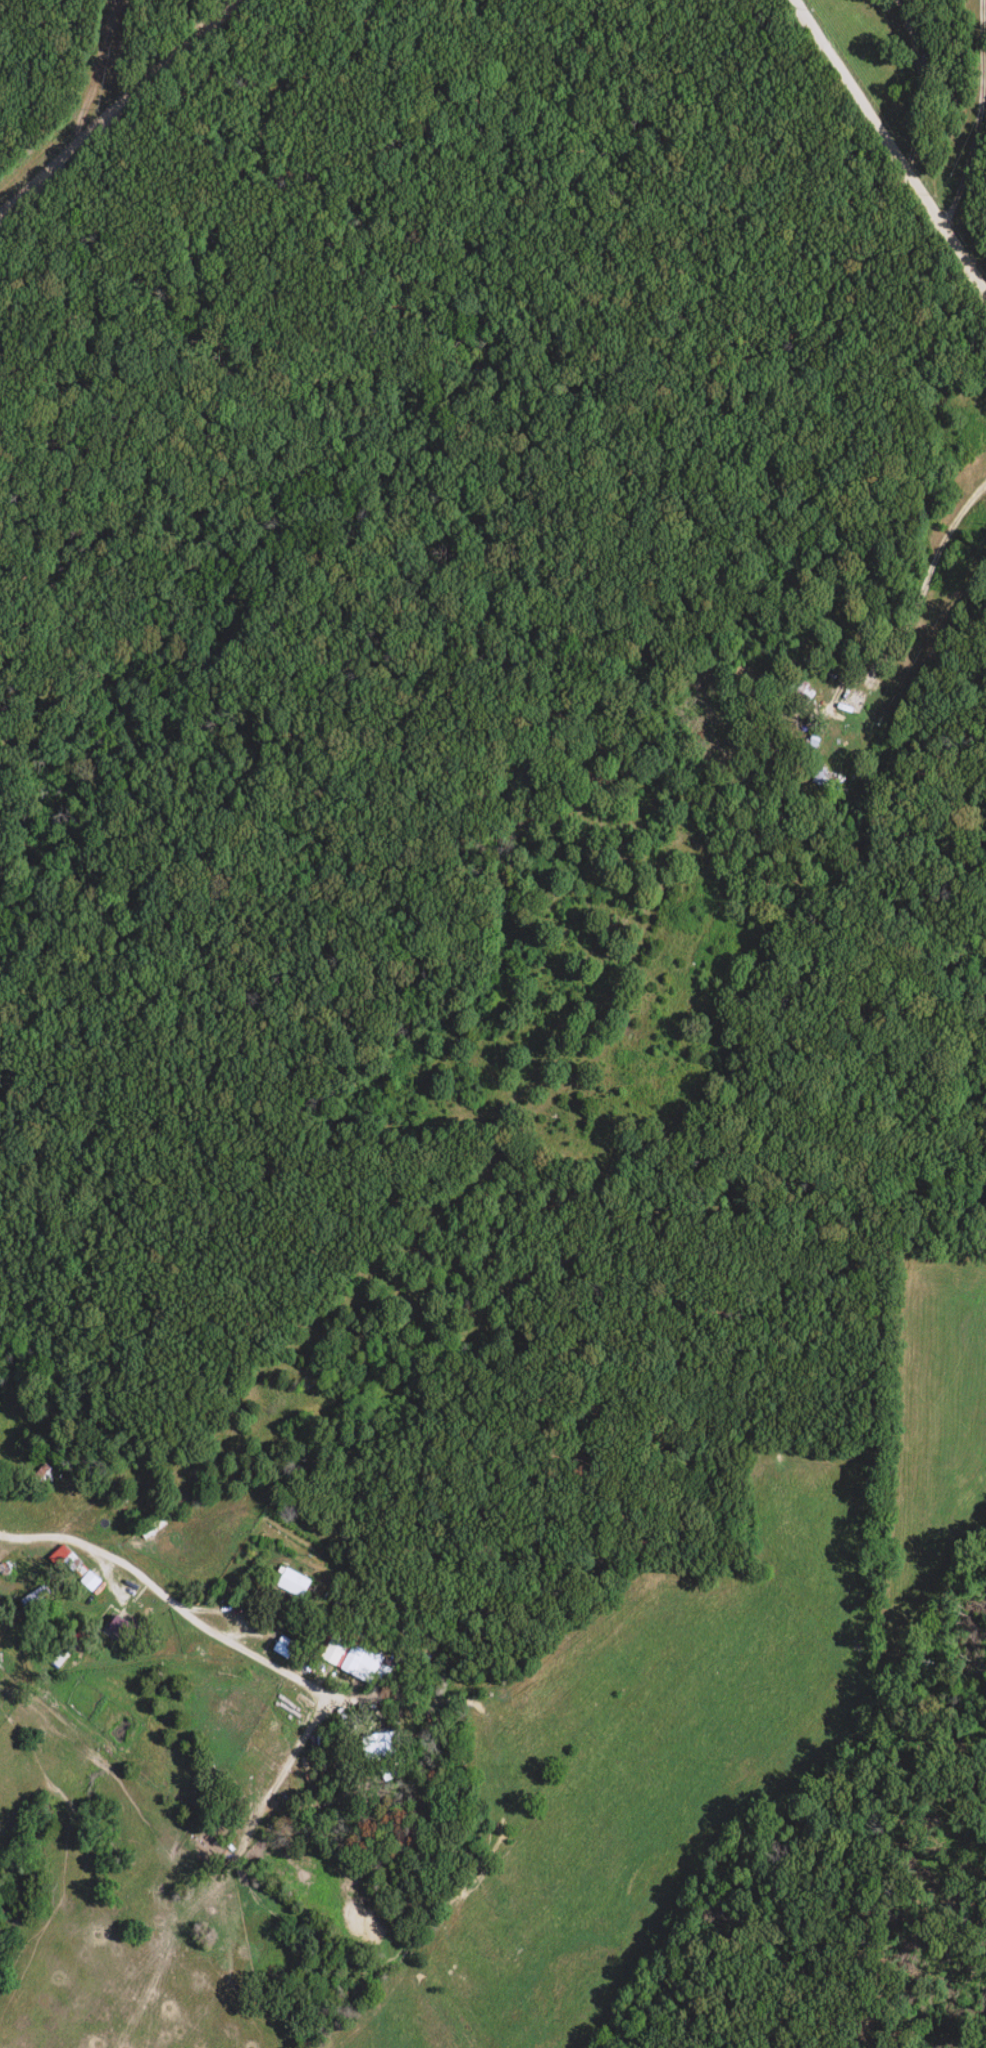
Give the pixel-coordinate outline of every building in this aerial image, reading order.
[(793,695),(805,706),(817,693),(804,682),(793,695)] [(833,780),(817,773),(812,783),(828,790),(833,780)] [(49,1560),(71,1582),(87,1567),(65,1545),(49,1560)] [(314,1584),(285,1567),(275,1585),(304,1601),(314,1584)] [(142,1629),(114,1616),(107,1632),(134,1645),(142,1629)] [(49,1662),(61,1670),(77,1641),(65,1634),(49,1662)] [(364,1735),(364,1758),(401,1758),(401,1735),(364,1735)]
